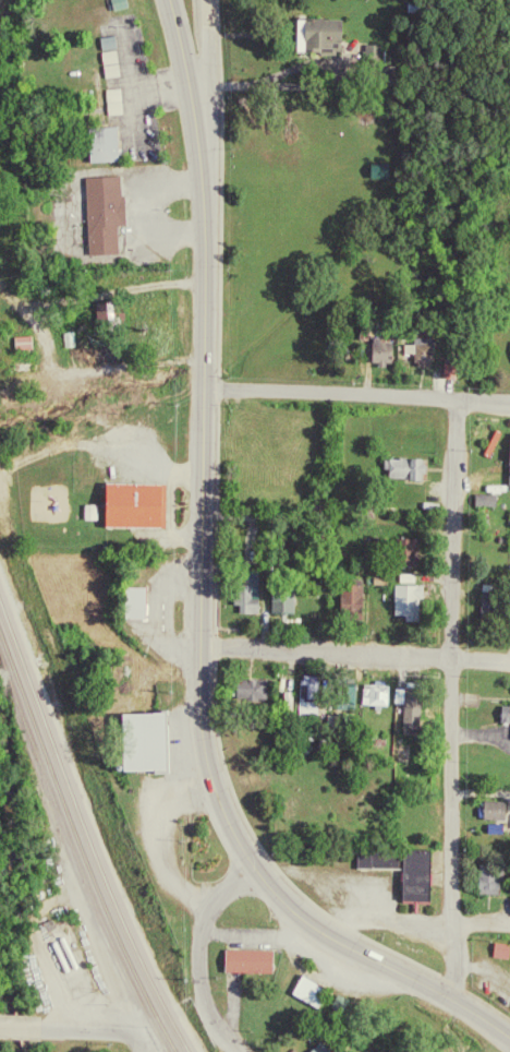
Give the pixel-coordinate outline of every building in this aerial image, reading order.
[(294,15),(293,48),(309,49),(309,44),(330,45),(330,39),(338,39),(338,15),(294,15)] [(120,79),(117,38),(102,39),(105,80),(120,79)] [(363,43),(363,86),(401,86),(401,62),(378,62),(378,43),(363,43)] [(122,91),(107,92),(108,117),(123,117),(122,91)] [(87,125),(87,160),(114,160),(113,125),(87,125)] [(83,176),(84,253),(114,253),(113,224),(123,224),(122,193),(120,193),(119,190),(117,190),(117,175),(83,176)] [(128,324),(127,305),(110,306),(111,324),(128,324)] [(369,336),(369,361),(388,360),(388,336),(369,336)] [(16,339),(17,352),(34,351),(33,338),(16,339)] [(416,356),(416,369),(432,368),(431,346),(404,347),(405,356),(416,356)] [(443,380),(454,382),(456,367),(444,366),(443,380)] [(387,456),(387,475),(406,475),(406,478),(417,478),(417,470),(422,470),(422,461),(417,461),(418,454),(398,454),(398,456),(387,456)] [(104,480),(102,525),(159,525),(160,481),(104,480)] [(474,497),(474,508),(495,509),(495,497),(474,497)] [(393,535),(394,564),(416,563),(415,535),(393,535)] [(478,582),(477,615),(496,615),(497,583),(478,582)] [(391,583),(392,613),(402,613),(402,619),(417,619),(416,583),(391,583)] [(121,584),(122,618),(143,618),(143,584),(121,584)] [(364,616),(363,588),(343,589),(343,616),(364,616)] [(258,615),(258,591),(234,591),(234,616),(258,615)] [(294,616),(293,591),(270,591),(270,616),(294,616)] [(300,718),(318,718),(319,679),(301,678),(300,718)] [(267,702),(267,681),(239,682),(240,703),(267,702)] [(395,691),(394,706),(403,707),(403,730),(426,731),(427,686),(407,686),(407,691),(395,691)] [(390,688),(364,688),(363,708),(389,709),(390,688)] [(498,722),(509,722),(509,702),(508,702),(508,704),(499,704),(498,722)] [(119,710),(120,767),(163,767),(163,709),(119,710)] [(482,799),(482,817),(501,817),(502,800),(482,799)] [(353,848),(353,869),(400,868),(400,899),(427,899),(427,847),(353,848)] [(476,863),(476,892),(499,893),(499,863),(476,863)] [(494,944),(492,959),(509,961),(509,959),(509,946),(494,944)] [(222,946),(222,967),(270,967),(270,946),(222,946)] [(300,970),(289,990),(316,1005),(327,985),(300,970)] [(305,1051),(328,1051),(316,1040),(305,1051)]
